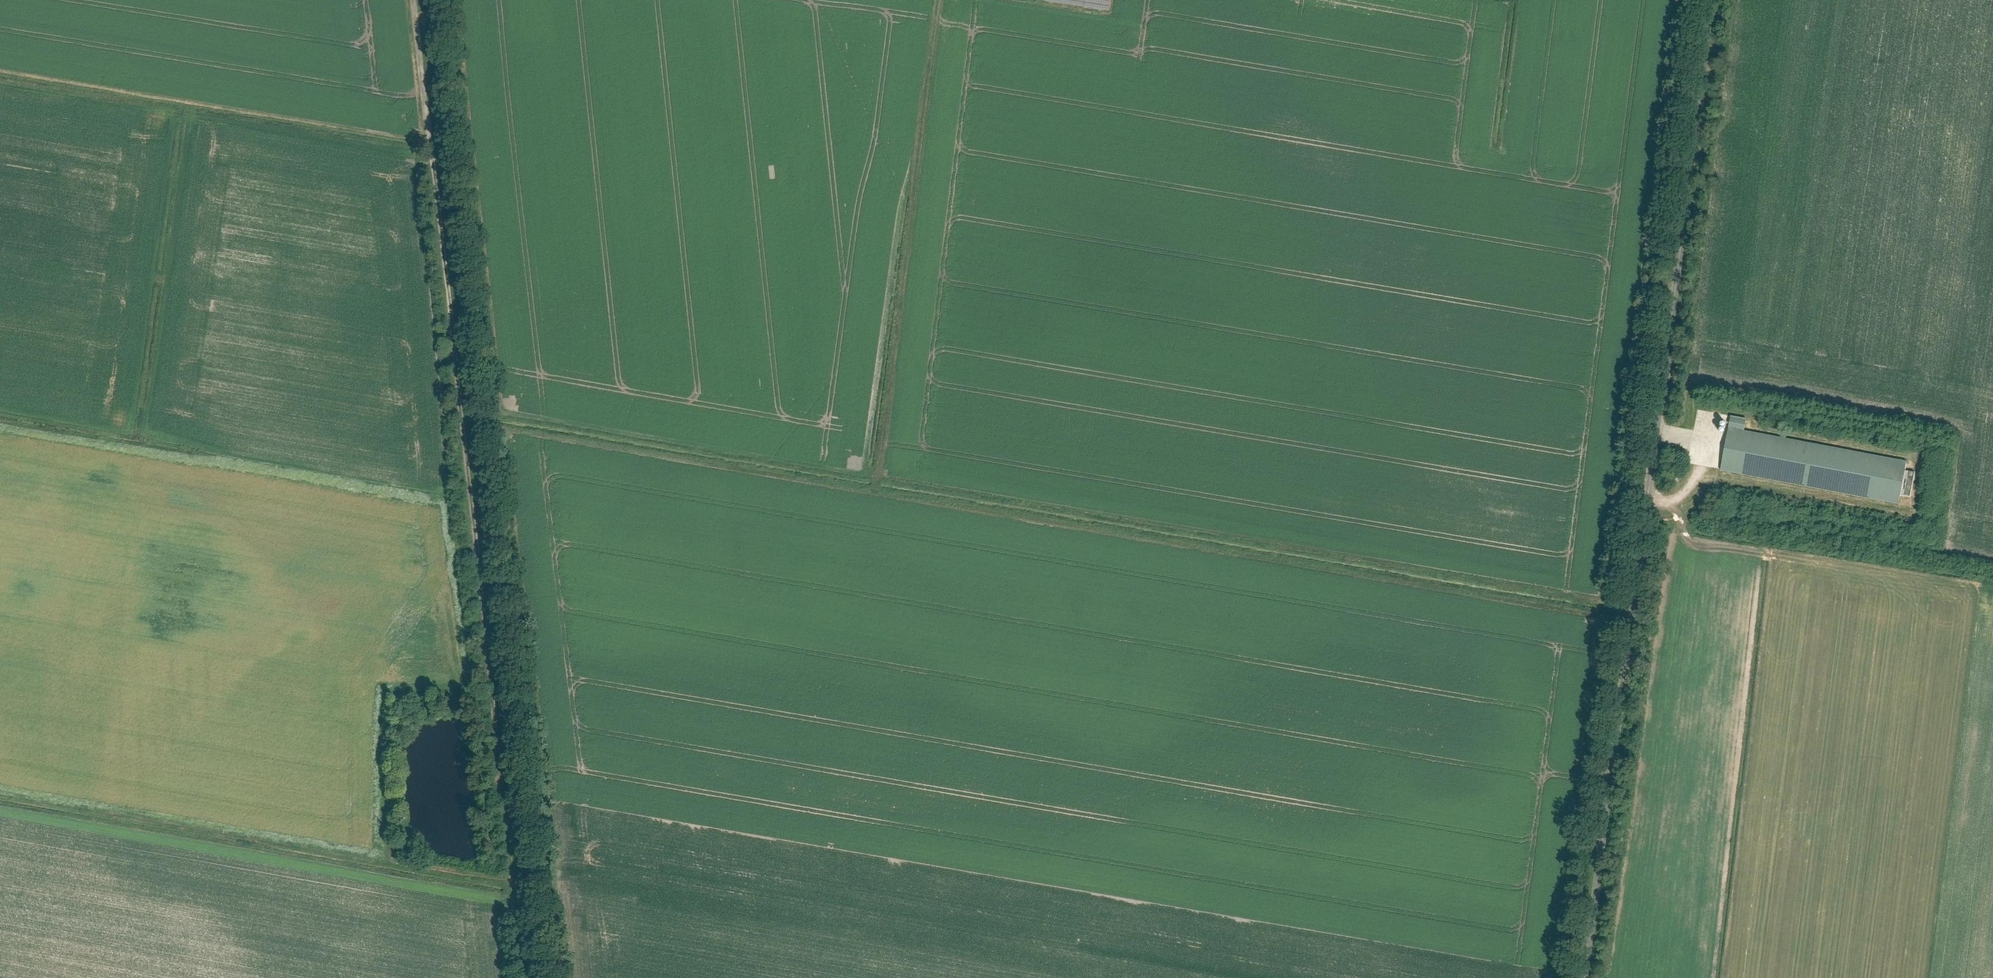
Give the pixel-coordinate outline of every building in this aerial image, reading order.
[(1731,416),(1729,429),(1745,432),(1747,419),(1731,416)] [(1729,429),(1721,471),(1900,504),(1908,462),(1745,432),(1729,429)]
